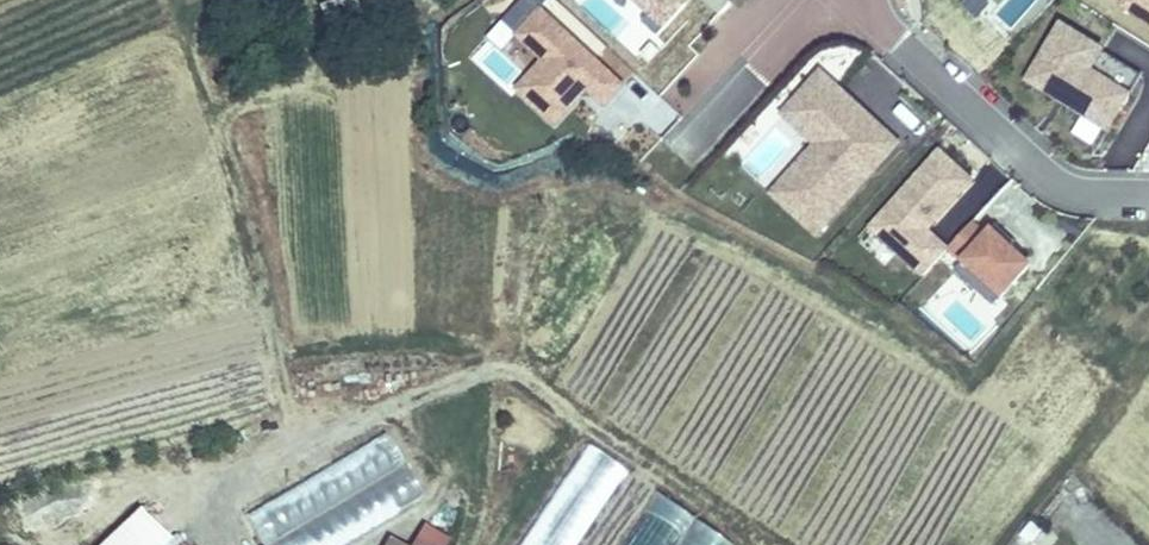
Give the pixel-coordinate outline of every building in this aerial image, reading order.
[(508,88),(552,129),(585,94),(602,110),(623,87),(530,0),(519,0),(485,37),(523,73),(508,88)] [(680,0),(624,0),(659,36),(688,8),(680,0)] [(1120,12),(1148,26),(1148,0),(1126,0),(1120,12)] [(1109,135),(1131,95),(1091,74),(1104,50),(1055,24),(1021,87),(1109,135)] [(816,241),(902,144),(818,71),(775,120),(807,148),(765,197),(816,241)] [(651,97),(639,123),(668,137),(680,111),(651,97)] [(1079,121),(1070,137),(1093,149),(1101,134),(1079,121)] [(928,231),(975,183),(940,150),(854,238),(883,265),(892,255),(918,280),(948,249),(928,231)] [(997,306),(1031,272),(976,217),(942,252),(997,306)] [(257,544),(338,544),(423,499),(387,432),(239,512),(257,544)] [(623,465),(583,441),(517,544),(572,544),(623,465)] [(735,544),(651,490),(615,544),(734,544),(735,544)] [(157,544),(135,523),(111,544),(156,544),(157,544)] [(423,534),(417,544),(442,544),(423,534)]
